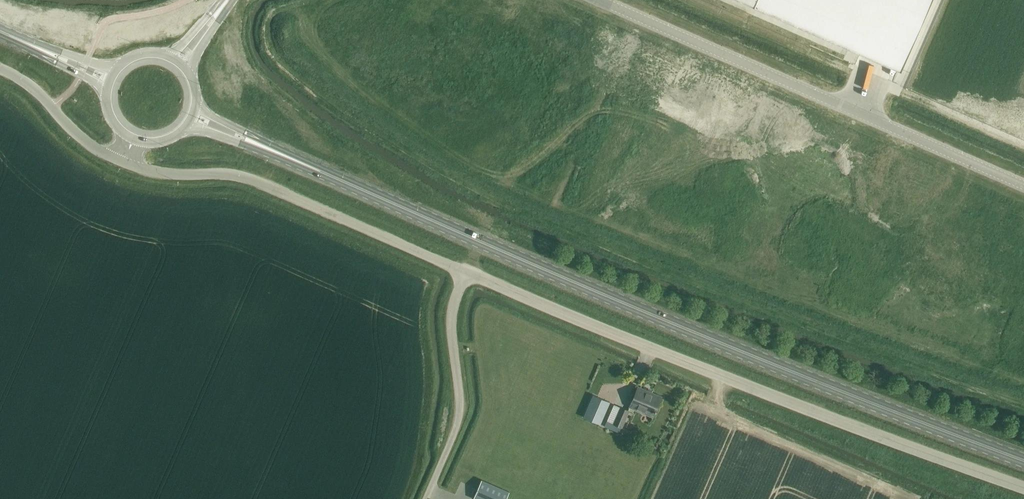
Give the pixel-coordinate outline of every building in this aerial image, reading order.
[(900,68),(930,0),(744,0),(900,68)] [(653,417),(658,406),(662,397),(638,387),(634,396),(630,406),(653,417)] [(593,395),(584,416),(601,424),(610,402),(593,395)] [(629,411),(621,408),(614,405),(607,421),(614,424),(612,429),(619,433),(621,427),(629,411)] [(482,480),(474,498),(475,498),(506,498),(509,492),(482,480)]
